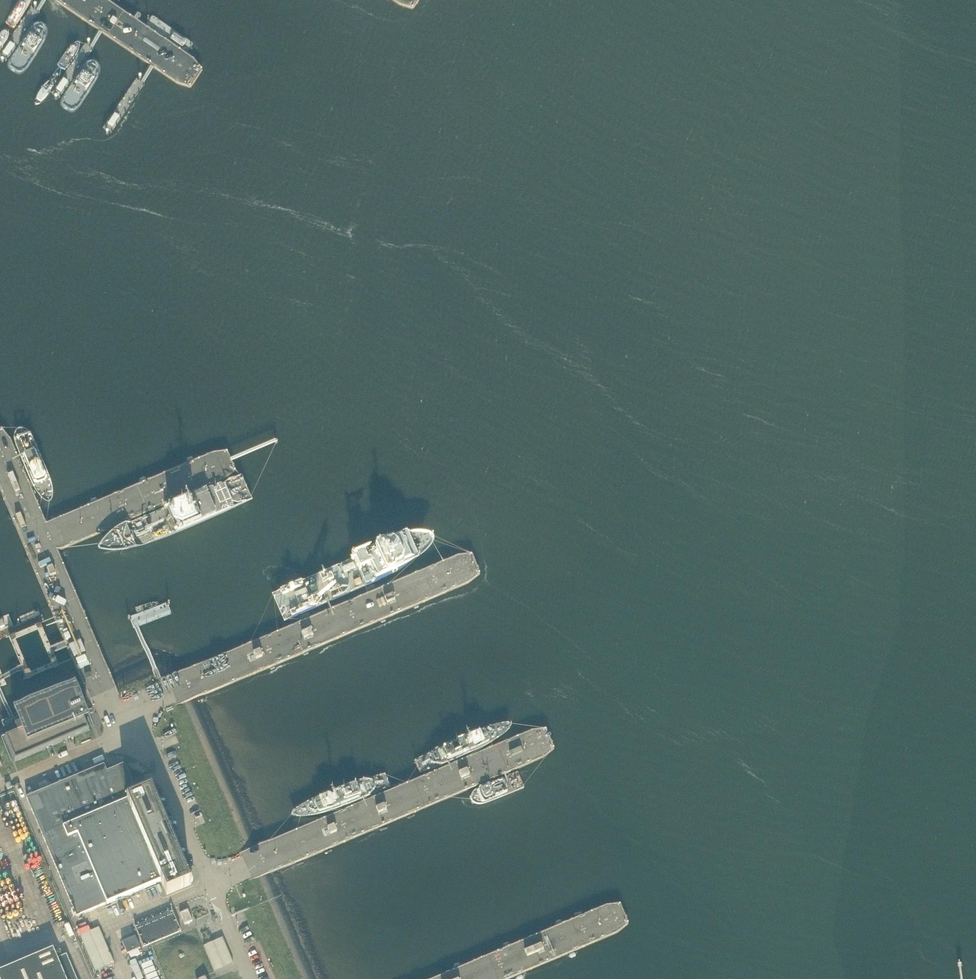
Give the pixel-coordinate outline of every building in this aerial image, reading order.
[(17,482),(14,475),(13,474),(9,475),(9,476),(12,484),(17,482)] [(17,482),(12,484),(16,492),(20,490),(17,482)] [(53,566),(48,568),(51,576),(56,574),(53,566)] [(263,656),(260,650),(254,652),(257,659),(263,656)] [(15,760),(15,762),(47,749),(53,746),(65,741),(71,739),(91,730),(85,717),(80,718),(79,714),(86,711),(80,696),(26,718),(28,722),(16,727),(18,733),(5,738),(7,742),(15,760)] [(44,837),(77,918),(162,883),(167,896),(192,885),(186,871),(152,790),(150,791),(144,778),(135,781),(136,783),(134,784),(125,764),(108,772),(105,765),(38,793),(49,820),(38,824),(43,835),(57,829),(58,832),(44,837)] [(328,827),(331,834),(338,831),(335,824),(328,827)] [(189,911),(181,915),(186,926),(194,922),(189,911)] [(137,928),(136,928),(144,949),(145,948),(181,932),(181,933),(182,933),(173,912),(172,912),(173,913),(137,928)] [(80,936),(96,972),(115,964),(99,928),(80,936)] [(123,943),(128,956),(141,950),(136,938),(123,943)] [(204,947),(216,973),(235,966),(223,939),(204,947)] [(542,944),(534,947),(536,953),(544,949),(542,944)] [(536,953),(534,947),(525,951),(528,956),(536,953)] [(53,950),(0,973),(0,978),(77,978),(67,956),(57,960),(53,950)]
